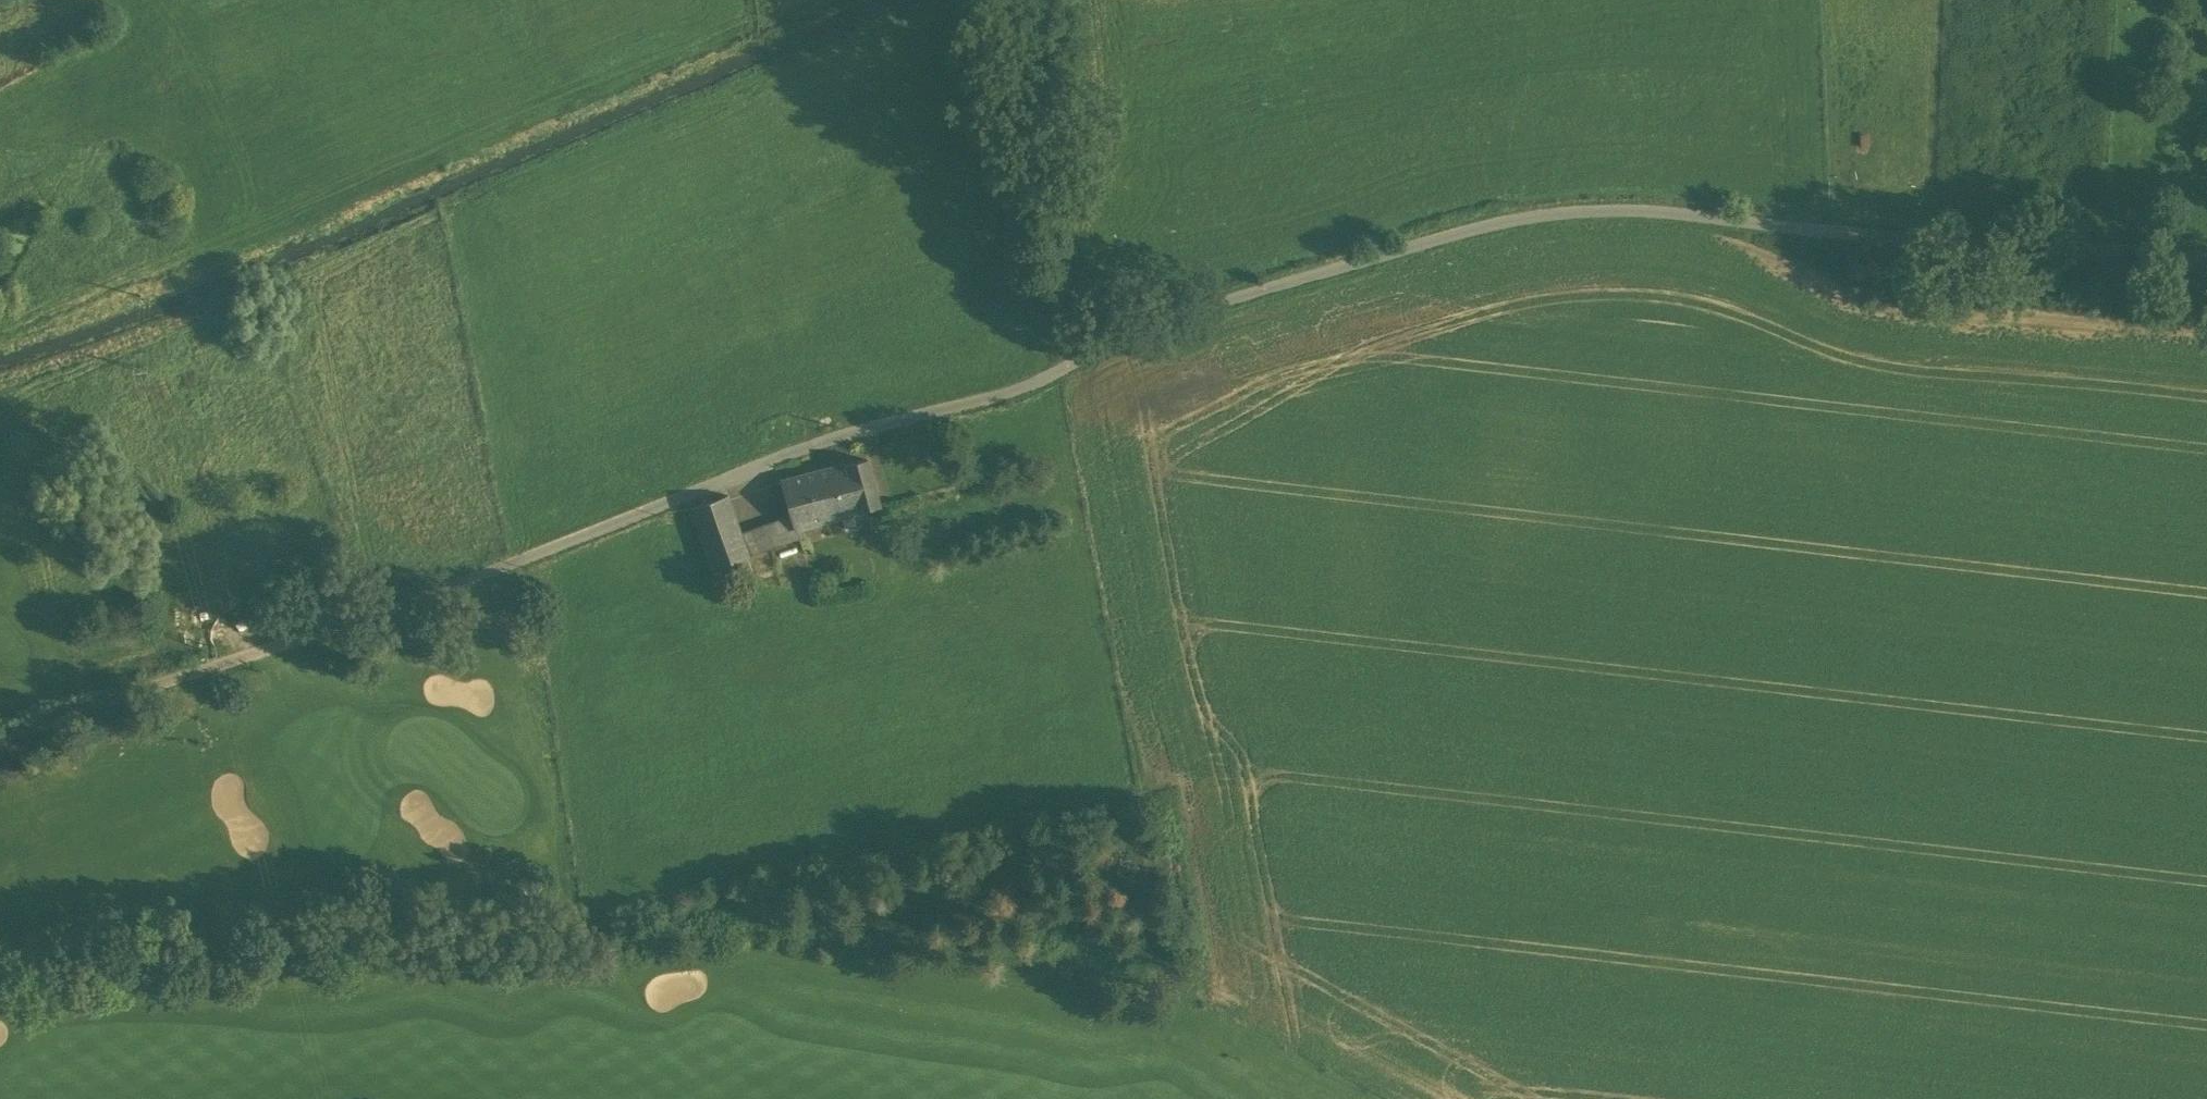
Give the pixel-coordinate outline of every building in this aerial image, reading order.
[(845,464),(858,510),(881,505),(868,458),(845,464)] [(796,527),(798,526),(858,510),(845,464),(783,480),(793,515),(796,527)] [(742,535),(729,496),(729,494),(727,495),(693,507),(693,506),(691,507),(692,509),(712,566),(712,568),(714,567),(748,555),(750,555),(749,552),(749,553),(742,535)] [(793,515),(779,520),(786,541),(800,536),(798,526),(796,527),(793,515)] [(779,520),(764,526),(771,547),(786,541),(779,520)] [(749,552),(750,555),(771,547),(764,526),(742,535),(749,553),(749,552)] [(748,555),(714,567),(720,581),(753,569),(748,555)]
